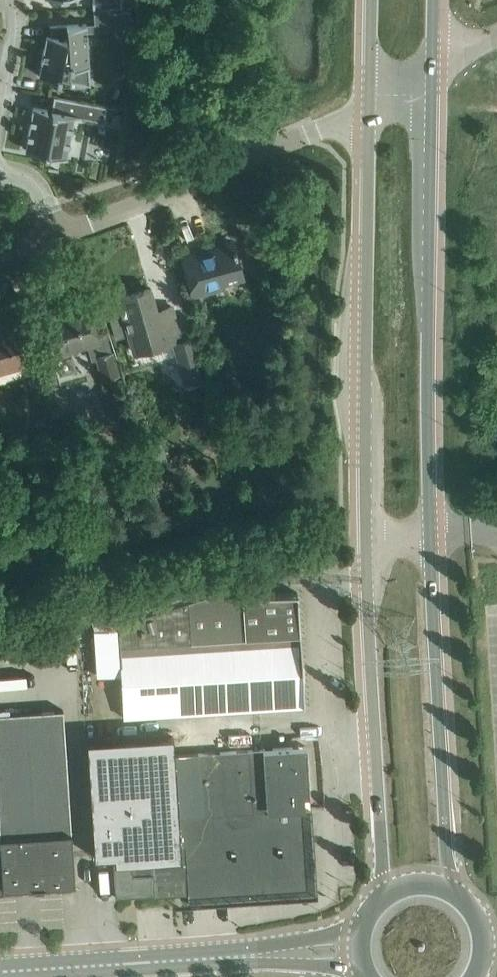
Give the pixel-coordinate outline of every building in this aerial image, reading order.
[(93,8),(111,7),(122,6),(121,0),(92,0),(93,8)] [(94,23),(112,22),(113,28),(131,27),(130,10),(111,11),(111,7),(93,8),(94,23)] [(51,35),(46,34),(39,75),(90,85),(86,23),(50,25),(50,27),(51,27),(51,35)] [(58,97),(54,96),(51,109),(33,106),(25,149),(66,157),(74,115),(104,121),(104,119),(106,105),(58,97)] [(214,250),(199,255),(197,251),(182,255),(193,294),(215,288),(214,284),(242,276),(236,253),(235,248),(234,248),(232,241),(213,246),(214,250)] [(119,297),(120,303),(134,351),(181,338),(177,322),(161,326),(149,288),(119,297)] [(95,356),(112,351),(107,334),(97,336),(94,325),(88,305),(61,313),(60,309),(45,313),(45,316),(42,317),(47,336),(51,354),(88,344),(92,359),(96,359),(95,356)] [(0,333),(0,370),(21,365),(12,330),(0,333)] [(197,335),(177,341),(189,380),(209,374),(197,335)] [(112,351),(95,356),(96,359),(101,380),(119,375),(112,351)] [(8,516),(0,518),(0,526),(9,524),(8,516)] [(118,621),(118,626),(95,627),(97,661),(118,659),(122,717),(303,705),(296,592),(251,594),(250,576),(118,621)] [(74,883),(64,709),(0,713),(0,887),(74,883)] [(198,752),(202,814),(306,807),(305,796),(309,795),(306,745),(198,752)] [(170,845),(168,807),(128,810),(131,860),(114,861),(116,896),(154,893),(153,878),(182,876),(180,844),(170,845)] [(310,807),(306,807),(202,814),(178,816),(180,844),(182,876),(187,876),(188,901),(315,893),(310,807)]
